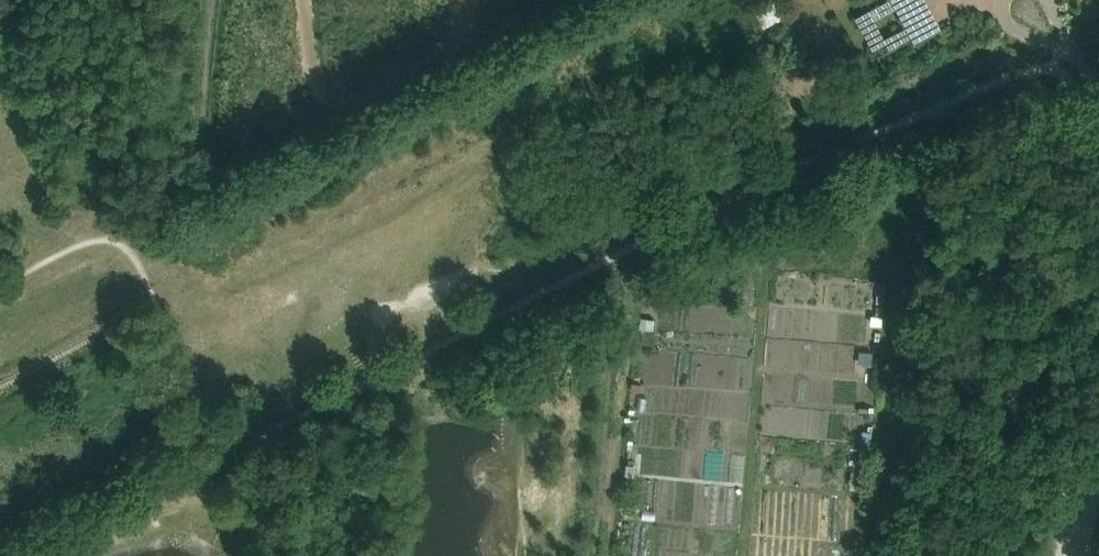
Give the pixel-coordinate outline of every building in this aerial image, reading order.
[(790,14),(784,0),(760,0),(769,23),(790,14)] [(775,290),(772,333),(834,338),(833,346),(822,345),(820,367),(865,371),(871,277),(814,273),(813,292),(775,290)]
